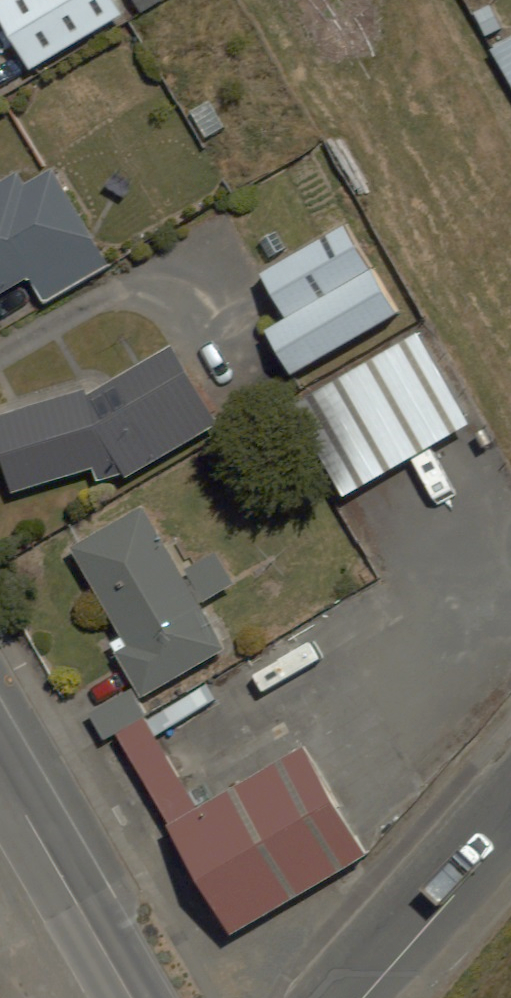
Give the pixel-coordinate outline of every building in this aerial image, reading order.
[(0,3),(0,23),(32,74),(129,12),(122,0),(4,0),(0,3)] [(490,52),(510,89),(510,39),(490,52)] [(30,276),(46,306),(112,270),(52,159),(0,187),(0,292),(30,276)] [(348,220),(259,270),(284,315),(263,327),(290,376),(400,315),(348,220)] [(423,332),(291,409),(345,501),(477,424),(423,332)] [(17,493),(92,469),(97,483),(219,443),(186,343),(0,404),(0,440),(17,493)] [(158,507),(77,550),(151,689),(232,646),(158,507)] [(350,893),(277,769),(138,850),(211,974),(350,893)]
